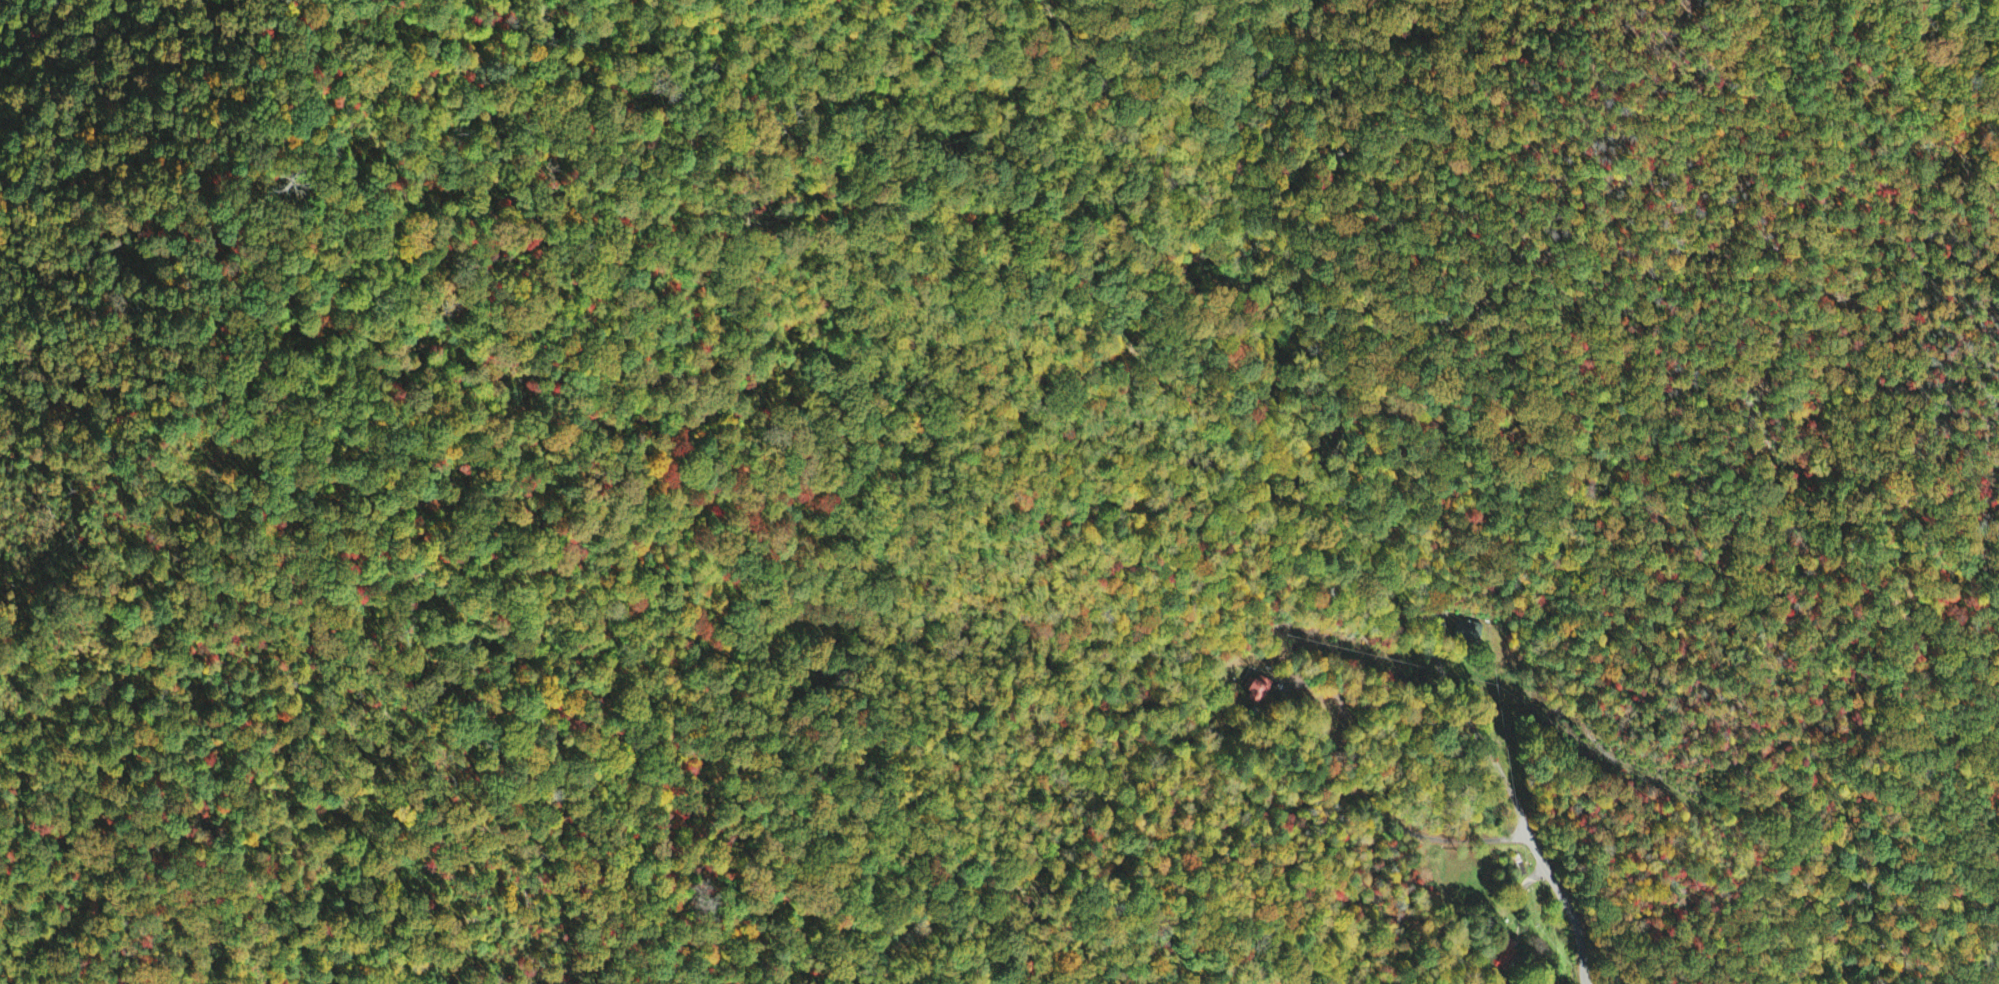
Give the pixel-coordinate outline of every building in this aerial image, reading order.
[(1273,688),(1260,677),(1255,683),(1253,682),(1242,696),(1258,708),(1273,688)] [(1520,947),(1507,940),(1500,952),(1513,960),(1520,947)]
